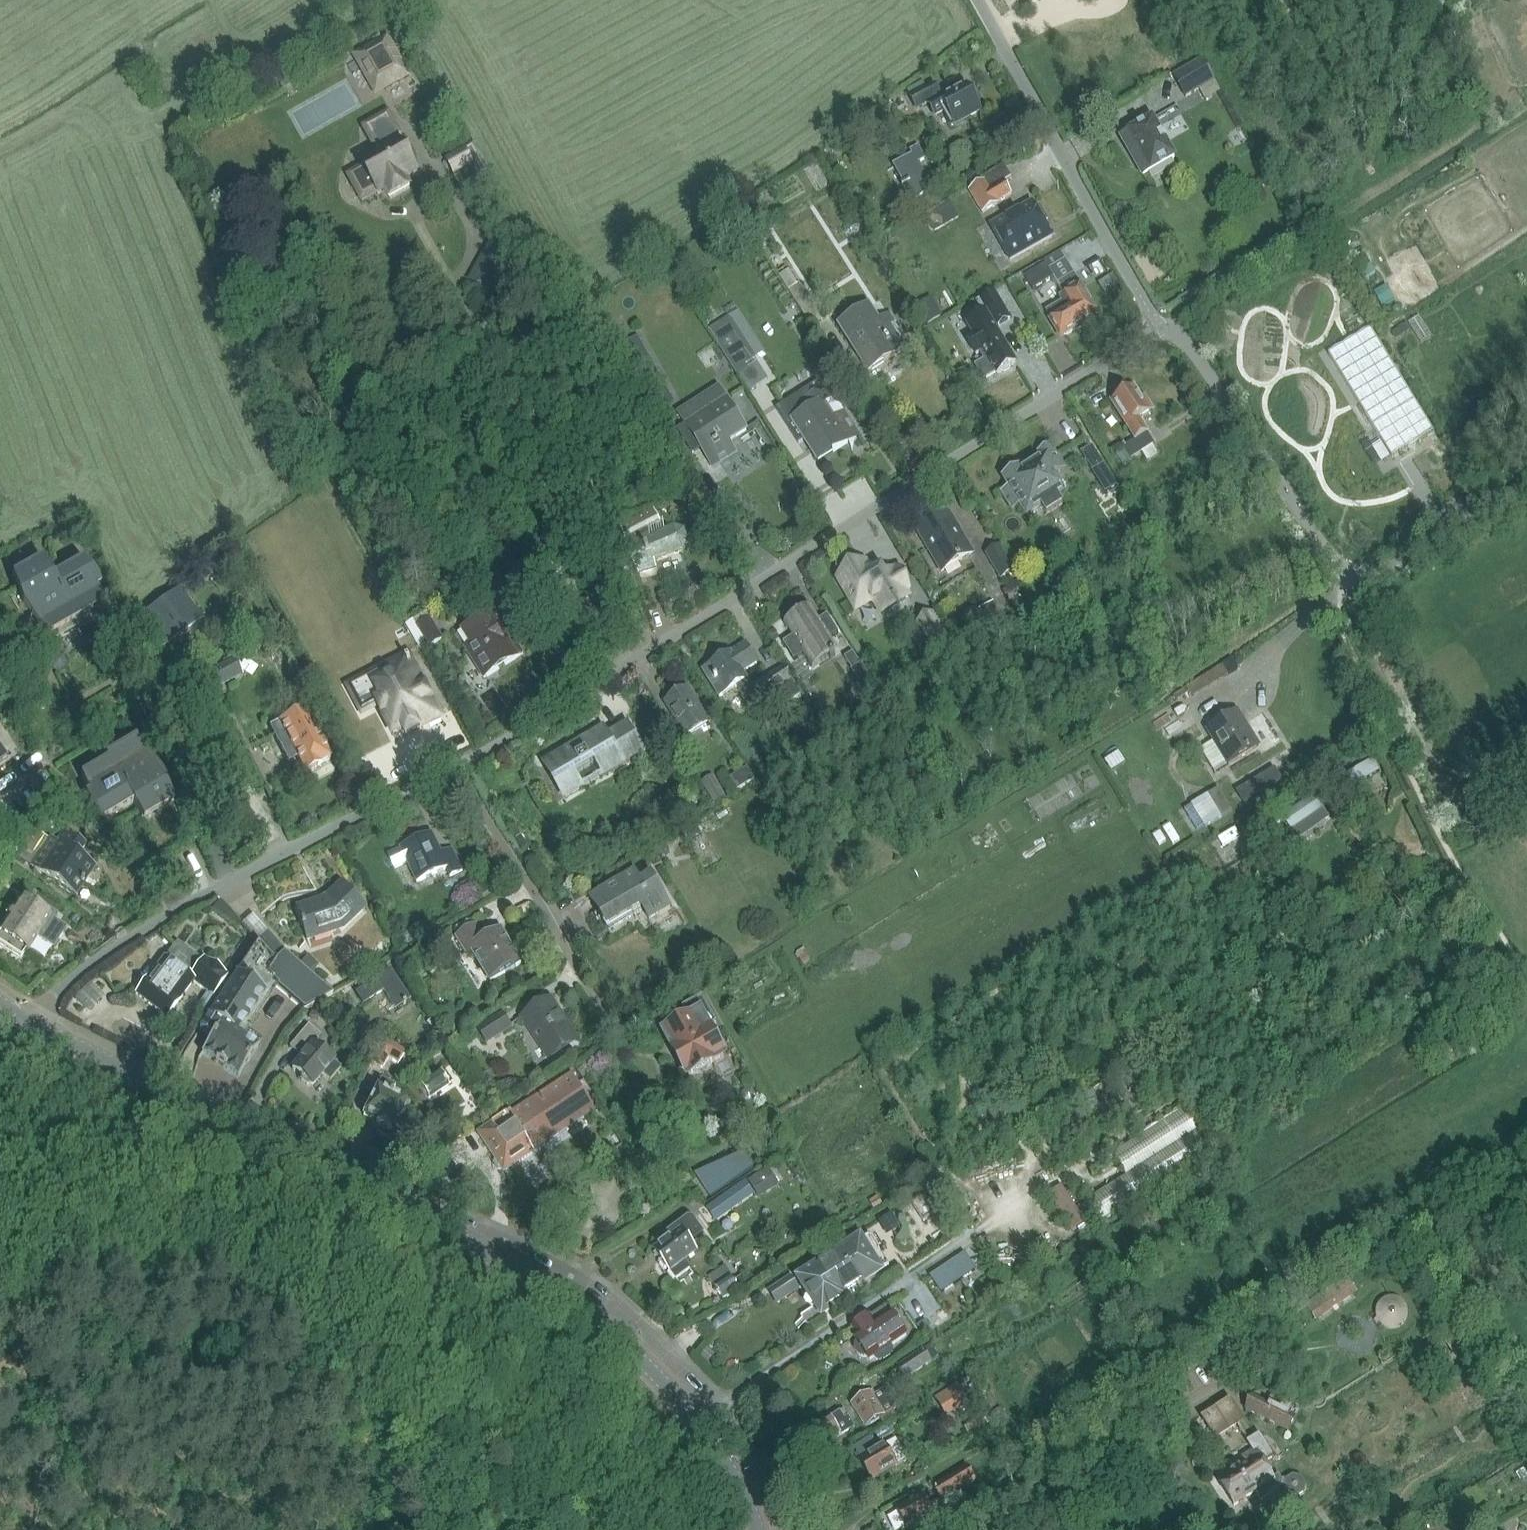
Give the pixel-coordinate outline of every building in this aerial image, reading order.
[(377,93),(381,90),(372,75),(375,73),(369,62),(370,62),(365,52),(386,40),(392,50),(392,49),(393,51),(398,48),(389,32),(354,53),(377,93)] [(398,48),(393,51),(392,49),(392,50),(386,40),(365,52),(370,62),(369,62),(375,73),(372,75),(381,90),(389,86),(406,76),(404,71),(409,68),(398,48)] [(1203,60),(1174,77),(1186,97),(1199,90),(1203,88),(1215,81),(1203,60)] [(287,73),(277,79),(281,86),(291,81),(287,73)] [(905,91),(909,98),(926,89),(922,82),(905,91)] [(909,98),(915,110),(941,96),(938,91),(934,85),(926,89),(909,98)] [(967,86),(928,107),(934,119),(944,114),(951,128),(981,112),(967,86)] [(359,164),(360,166),(345,175),(362,204),(377,195),(378,197),(385,193),(389,200),(411,187),(407,180),(418,173),(398,139),(402,136),(389,112),(363,127),(378,153),(359,164)] [(1164,135),(1154,119),(1120,138),(1142,177),(1177,157),(1167,140),(1165,141),(1162,136),(1164,135)] [(475,142),(444,159),(455,178),(465,196),(485,185),(495,180),(475,142)] [(910,202),(933,189),(919,163),(926,159),(920,149),(892,166),(903,185),(901,186),(910,202)] [(1011,194),(1004,181),(1008,179),(1004,173),(1001,168),(983,178),(982,176),(970,183),(973,188),(968,191),(981,213),(998,202),(1011,194)] [(923,214),(934,232),(959,217),(948,199),(923,214)] [(1047,221),(1039,207),(1035,209),(1031,202),(990,226),(1010,261),(1051,237),(1047,230),(1043,223),(1047,221)] [(738,213),(727,220),(735,233),(746,226),(738,213)] [(1097,314),(1079,284),(1074,275),(1067,264),(1065,260),(1063,261),(1059,253),(1045,262),(1044,262),(1045,264),(1049,270),(1053,278),(1057,284),(1063,294),(1066,299),(1080,323),(1085,324),(1093,319),(1093,316),(1097,314)] [(1044,262),(1024,274),(1033,289),(1053,278),(1049,270),(1045,264),(1044,262)] [(779,276),(788,291),(812,328),(823,320),(799,284),(798,285),(789,270),(779,276)] [(1109,275),(1096,283),(1103,294),(1114,288),(1113,287),(1118,285),(1111,274),(1109,275)] [(975,355),(979,353),(983,360),(974,365),(983,380),(995,374),(995,375),(1000,371),(1004,372),(1005,374),(1011,370),(1010,369),(1011,365),(1015,363),(994,328),(1009,319),(993,293),(982,300),(982,301),(988,311),(968,323),(974,334),(965,340),(975,355)] [(1061,302),(1045,311),(1059,336),(1062,334),(1066,335),(1073,331),(1073,327),(1080,323),(1066,299),(1063,294),(1057,297),(1061,302)] [(914,307),(926,326),(942,316),(931,298),(922,302),(914,307)] [(834,312),(832,314),(869,373),(910,346),(888,314),(880,319),(869,303),(841,322),(834,312)] [(728,317),(708,330),(718,345),(717,345),(720,350),(724,356),(737,376),(738,376),(748,369),(746,365),(755,359),(738,332),(728,317)] [(1419,317),(1408,323),(1412,329),(1420,343),(1431,336),(1419,317)] [(1390,332),(1395,340),(1411,330),(1407,323),(1397,329),(1397,328),(1390,332)] [(1370,329),(1328,355),(1392,459),(1433,433),(1408,392),(1370,329)] [(675,403),(638,337),(619,349),(657,414),(675,403)] [(822,377),(796,394),(806,410),(811,407),(805,399),(827,385),(822,377)] [(796,394),(775,407),(798,442),(803,439),(817,461),(818,462),(820,461),(859,436),(843,411),(827,385),(805,399),(811,407),(806,410),(796,394)] [(1110,402),(1135,440),(1126,446),(1124,443),(1122,445),(1124,449),(1131,460),(1141,453),(1152,446),(1155,444),(1148,434),(1149,433),(1140,419),(1153,410),(1144,396),(1142,397),(1143,398),(1142,398),(1134,386),(1131,388),(1130,385),(1118,393),(1120,397),(1110,402)] [(685,425),(726,399),(717,386),(676,413),(684,426),(685,425)] [(684,426),(677,430),(693,455),(701,450),(708,461),(713,469),(721,464),(719,461),(726,456),(728,458),(736,453),(729,442),(746,431),(726,399),(685,425),(684,426)] [(1037,453),(1041,460),(1024,471),(1021,467),(1003,478),(1010,489),(1002,494),(1013,511),(1019,508),(1026,519),(1041,509),(1046,517),(1064,506),(1059,498),(1067,493),(1056,476),(1066,470),(1050,444),(1037,453)] [(1117,486),(1101,461),(1092,446),(1091,447),(1081,452),(1093,471),(1091,472),(1105,494),(1117,486)] [(1152,446),(1141,453),(1147,461),(1157,455),(1152,446)] [(1123,465),(1131,460),(1124,449),(1116,454),(1123,465)] [(673,526),(665,531),(663,518),(660,520),(654,508),(620,526),(627,543),(631,559),(639,574),(655,569),(653,562),(683,553),(689,542),(684,530),(673,526)] [(917,531),(941,572),(973,554),(949,512),(917,531)] [(987,554),(1001,578),(1013,571),(999,547),(987,554)] [(42,559),(12,576),(22,605),(46,638),(47,638),(51,643),(80,627),(78,621),(104,606),(96,590),(101,587),(96,577),(82,560),(52,577),(42,559)] [(865,560),(835,578),(856,613),(873,603),(879,614),(911,595),(908,591),(910,590),(896,568),(887,574),(882,567),(873,572),(865,560)] [(489,579),(470,591),(485,615),(490,612),(491,613),(505,604),(489,579)] [(180,589),(138,619),(146,630),(144,631),(150,640),(152,638),(161,651),(203,620),(180,589)] [(782,642),(794,661),(803,655),(812,669),(839,652),(830,637),(838,632),(827,614),(819,619),(811,606),(784,622),(793,636),(782,642)] [(993,606),(977,615),(985,628),(1001,619),(993,606)] [(936,609),(914,622),(916,627),(929,649),(930,650),(943,643),(950,639),(952,638),(936,609)] [(416,625),(430,617),(426,611),(406,624),(421,650),(429,645),(416,625)] [(457,634),(464,647),(484,679),(520,656),(520,655),(523,654),(516,643),(512,646),(491,613),(490,612),(485,615),(460,631),(460,632),(457,634)] [(430,617),(416,625),(429,645),(430,647),(443,639),(430,617)] [(950,655),(956,651),(950,639),(943,643),(950,655)] [(702,671),(719,698),(736,688),(748,708),(751,706),(753,709),(762,703),(761,701),(778,690),(786,703),(801,694),(783,666),(751,686),(748,681),(749,680),(744,673),(757,664),(745,644),(702,671)] [(844,657),(852,670),(861,664),(853,652),(844,657)] [(407,656),(349,687),(362,712),(377,704),(393,733),(402,728),(405,734),(417,727),(439,716),(407,656)] [(234,659),(188,682),(193,691),(217,680),(220,687),(242,676),(234,659)] [(851,670),(859,683),(870,677),(862,664),(861,664),(852,670),(851,670)] [(870,677),(859,683),(866,694),(876,687),(870,677)] [(666,703),(687,737),(697,731),(698,731),(703,729),(702,728),(708,724),(686,690),(666,703)] [(1211,742),(1226,766),(1259,746),(1246,724),(1238,711),(1205,731),(1211,742)] [(330,759),(317,733),(318,732),(311,717),(274,736),(282,751),(291,747),(304,773),(308,771),(310,772),(315,769),(316,766),(330,759)] [(545,765),(561,792),(580,781),(576,774),(594,764),(601,776),(626,761),(627,763),(642,754),(625,726),(600,741),(596,734),(545,765)] [(107,760),(80,776),(88,792),(85,794),(89,804),(103,822),(133,804),(143,821),(174,803),(162,775),(135,739),(105,757),(107,760)] [(1214,773),(1226,766),(1211,742),(1199,749),(1208,764),(1210,767),(1214,773)] [(1117,754),(1103,763),(1109,772),(1123,763),(1117,754)] [(1346,776),(1343,777),(1350,788),(1352,787),(1356,785),(1357,784),(1378,772),(1371,761),(1350,773),(1349,774),(1346,776)] [(737,790),(754,780),(752,776),(747,768),(730,778),(735,787),(737,790)] [(1237,792),(1237,793),(1245,806),(1282,782),(1274,769),(1237,792)] [(712,801),(714,804),(725,797),(723,794),(712,775),(701,782),(712,801)] [(580,781),(561,792),(564,798),(583,787),(580,781)] [(30,801),(35,809),(54,796),(62,790),(57,782),(30,801)] [(1190,806),(1183,810),(1195,831),(1203,827),(1203,828),(1231,811),(1217,789),(1212,792),(1207,795),(1191,805),(1190,806)] [(62,790),(54,796),(64,811),(73,805),(62,790)] [(1280,817),(1290,832),(1323,809),(1324,808),(1314,794),(1280,817)] [(1265,807),(1259,811),(1259,812),(1264,820),(1271,816),(1265,807)] [(1323,809),(1290,832),(1297,841),(1329,819),(1323,809)] [(724,810),(715,816),(718,821),(727,815),(724,810)] [(1256,812),(1246,818),(1247,820),(1252,828),(1264,820),(1259,812),(1259,811),(1256,812)] [(1235,829),(1224,835),(1228,843),(1240,836),(1235,829)] [(65,836),(60,844),(49,837),(48,839),(37,832),(19,858),(76,897),(96,868),(92,866),(93,864),(80,855),(85,849),(65,836)] [(388,855),(395,869),(406,864),(415,883),(446,869),(449,876),(461,870),(451,849),(446,852),(441,854),(432,835),(401,849),(388,855)] [(522,836),(516,840),(523,851),(529,847),(522,836)] [(664,844),(654,850),(658,857),(668,850),(664,844)] [(641,880),(635,871),(592,897),(597,905),(600,910),(611,927),(641,909),(648,921),(671,907),(651,874),(641,880)] [(504,873),(496,878),(503,889),(511,885),(504,873)] [(295,907),(307,942),(343,930),(365,909),(340,882),(326,895),(324,896),(319,899),(295,907)] [(493,889),(480,897),(482,901),(495,893),(493,889)] [(21,899),(0,932),(0,945),(22,959),(36,938),(53,949),(66,929),(54,921),(57,915),(47,909),(47,910),(39,905),(35,904),(32,902),(30,905),(21,899)] [(241,923),(256,940),(261,935),(267,931),(252,914),(241,923)] [(454,928),(458,935),(470,927),(466,921),(454,928)] [(471,953),(489,983),(522,963),(501,928),(484,938),(476,924),(470,927),(458,935),(454,937),(466,956),(471,953)] [(261,935),(256,940),(274,958),(282,948),(267,931),(261,935)] [(404,932),(399,935),(405,946),(419,938),(415,933),(407,938),(404,932)] [(168,951),(164,957),(189,976),(201,960),(175,940),(172,945),(168,951)] [(278,991),(294,1005),(302,1012),(303,1012),(313,1005),(332,994),(310,975),(298,964),(284,951),(282,948),(274,958),(256,940),(257,942),(255,945),(236,974),(198,1031),(199,1032),(204,1035),(210,1039),(201,1053),(202,1054),(214,1062),(213,1063),(223,1069),(224,1069),(237,1078),(256,1049),(236,1036),(264,992),(270,984),(278,991)] [(148,976),(135,994),(165,1017),(186,990),(191,983),(205,993),(191,1014),(197,1018),(200,1020),(214,999),(211,997),(228,974),(204,956),(201,960),(189,976),(164,957),(149,977),(148,976)] [(307,956),(298,964),(310,975),(318,967),(307,956)] [(382,993),(394,1011),(410,1000),(389,969),(354,993),(363,1006),(382,993)] [(665,1035),(675,1054),(674,1055),(676,1061),(679,1068),(684,1073),(685,1072),(688,1077),(692,1074),(693,1075),(699,1074),(706,1070),(711,1066),(710,1065),(723,1058),(707,1030),(716,1025),(701,999),(682,1010),(688,1022),(665,1035)] [(522,1023),(544,1057),(577,1036),(554,1001),(522,1023)] [(477,1030),(485,1043),(511,1027),(504,1017),(502,1013),(477,1030)] [(320,1036),(307,1025),(289,1047),(301,1057),(290,1069),(300,1077),(300,1081),(306,1086),(310,1086),(312,1087),(322,1075),(329,1081),(340,1068),(334,1063),(334,1062),(313,1044),(320,1036)] [(433,1037),(439,1045),(446,1039),(440,1031),(433,1037)] [(381,1042),(370,1059),(381,1066),(385,1059),(396,1066),(403,1056),(392,1049),(381,1042)] [(451,1083),(443,1070),(418,1086),(427,1099),(451,1083)] [(511,1111),(478,1133),(496,1161),(494,1165),(498,1170),(503,1170),(504,1172),(535,1152),(534,1150),(595,1111),(591,1104),(579,1084),(573,1075),(567,1078),(512,1114),(511,1111)] [(394,1088),(380,1080),(362,1115),(375,1122),(375,1123),(391,1131),(406,1102),(391,1094),(394,1088)] [(1125,1176),(1085,1201),(1100,1224),(1212,1152),(1184,1108),(1136,1138),(1112,1154),(1125,1176)] [(699,1182),(744,1153),(694,1174),(699,1182)] [(744,1153),(699,1182),(710,1197),(754,1168),(744,1153)] [(763,1171),(747,1181),(749,1183),(756,1194),(759,1199),(780,1186),(772,1174),(768,1168),(763,1171)] [(744,1181),(731,1190),(738,1200),(751,1191),(744,1181)] [(1098,1224),(1084,1204),(1076,1209),(1061,1186),(1047,1195),(1071,1231),(1076,1228),(1080,1235),(1098,1224)] [(729,1207),(712,1219),(715,1223),(754,1195),(751,1191),(738,1200),(731,1190),(722,1197),(729,1207)] [(878,1196),(870,1200),(874,1208),(882,1204),(878,1196)] [(722,1197),(705,1209),(712,1219),(729,1207),(722,1197)] [(657,1198),(644,1207),(648,1214),(661,1205),(657,1198)] [(880,1224),(886,1234),(901,1225),(894,1215),(880,1224)] [(665,1240),(652,1250),(657,1257),(660,1261),(660,1265),(663,1268),(666,1269),(675,1281),(689,1270),(684,1262),(696,1254),(689,1244),(703,1234),(691,1218),(689,1217),(664,1235),(664,1238),(665,1240)] [(795,1279),(804,1293),(821,1320),(852,1300),(849,1292),(860,1286),(861,1288),(885,1272),(862,1236),(795,1279)] [(1406,1248),(1406,1245),(1406,1242),(1405,1241),(1404,1239),(1402,1238),(1400,1237),(1398,1237),(1397,1238),(1396,1238),(1395,1239),(1394,1240),(1393,1242),(1392,1244),(1392,1246),(1393,1248),(1394,1249),(1395,1250),(1397,1251),(1399,1252),(1401,1251),(1403,1251),(1404,1250),(1406,1248)] [(963,1249),(928,1273),(929,1274),(939,1290),(974,1267),(963,1250),(963,1249)] [(714,1286),(722,1299),(737,1290),(730,1277),(732,1276),(725,1265),(713,1273),(719,1283),(714,1286)] [(749,1274),(736,1282),(743,1293),(755,1285),(749,1274)] [(776,1305),(799,1289),(790,1275),(766,1290),(776,1305)] [(1345,1276),(1304,1305),(1316,1322),(1357,1293),(1345,1276)] [(1375,1310),(1375,1313),(1375,1316),(1376,1319),(1378,1322),(1380,1325),(1383,1327),(1385,1328),(1388,1329),(1391,1329),(1394,1329),(1397,1328),(1400,1326),(1403,1324),(1405,1322),(1406,1319),(1407,1316),(1407,1313),(1407,1310),(1406,1307),(1405,1304),(1402,1301),(1399,1299),(1395,1297),(1391,1297),(1388,1297),(1383,1299),(1382,1300),(1380,1301),(1378,1303),(1376,1306),(1375,1310)] [(885,1306),(871,1315),(851,1328),(856,1335),(853,1337),(857,1342),(855,1343),(855,1349),(858,1355),(864,1356),(866,1355),(869,1360),(873,1357),(875,1360),(879,1361),(884,1360),(890,1356),(892,1353),(892,1348),(891,1345),(907,1334),(891,1311),(890,1312),(885,1306)] [(944,1308),(928,1318),(933,1325),(948,1315),(944,1308)] [(925,1320),(917,1325),(922,1332),(930,1327),(925,1320)] [(931,1361),(938,1357),(932,1347),(931,1345),(924,1350),(923,1349),(915,1354),(896,1367),(904,1380),(932,1362),(931,1361)] [(1223,1349),(1214,1353),(1224,1371),(1233,1366),(1223,1349)] [(708,1350),(700,1358),(708,1365),(715,1356),(708,1350)] [(957,1384),(936,1396),(948,1415),(968,1402),(957,1384)] [(873,1396),(870,1393),(851,1405),(865,1426),(897,1406),(885,1388),(873,1396)] [(1230,1395),(1215,1404),(1228,1427),(1244,1418),(1230,1395)] [(1244,1411),(1289,1433),(1300,1411),(1272,1397),(1268,1403),(1252,1395),(1244,1411)] [(1214,1436),(1228,1427),(1215,1404),(1200,1413),(1214,1436)] [(829,1418),(802,1436),(813,1453),(815,1452),(827,1444),(841,1435),(841,1436),(855,1427),(847,1415),(849,1413),(845,1408),(829,1418)] [(1000,1409),(989,1415),(993,1422),(994,1423),(995,1426),(1006,1420),(1000,1409)] [(976,1421),(964,1429),(969,1436),(981,1429),(976,1421)] [(889,1424),(875,1433),(880,1441),(894,1432),(889,1424)] [(1244,1463),(1217,1479),(1234,1506),(1256,1492),(1260,1498),(1277,1487),(1283,1488),(1285,1480),(1280,1479),(1278,1475),(1274,1478),(1265,1463),(1273,1458),(1259,1435),(1245,1443),(1250,1452),(1240,1458),(1244,1463)] [(1508,1437),(1507,1450),(1521,1451),(1522,1438),(1508,1437)] [(853,1448),(859,1460),(876,1450),(869,1439),(853,1448)] [(859,1460),(872,1482),(898,1466),(906,1461),(892,1440),(885,1444),(876,1450),(859,1460)] [(827,1444),(815,1452),(820,1458),(831,1451),(827,1444)] [(923,1495),(895,1509),(905,1529),(910,1529),(947,1512),(942,1503),(976,1481),(967,1466),(932,1487),(939,1500),(928,1505),(923,1495)] [(1303,1492),(1305,1484),(1301,1477),(1293,1475),(1285,1480),(1283,1488),(1288,1495),(1296,1497),(1303,1492)]
